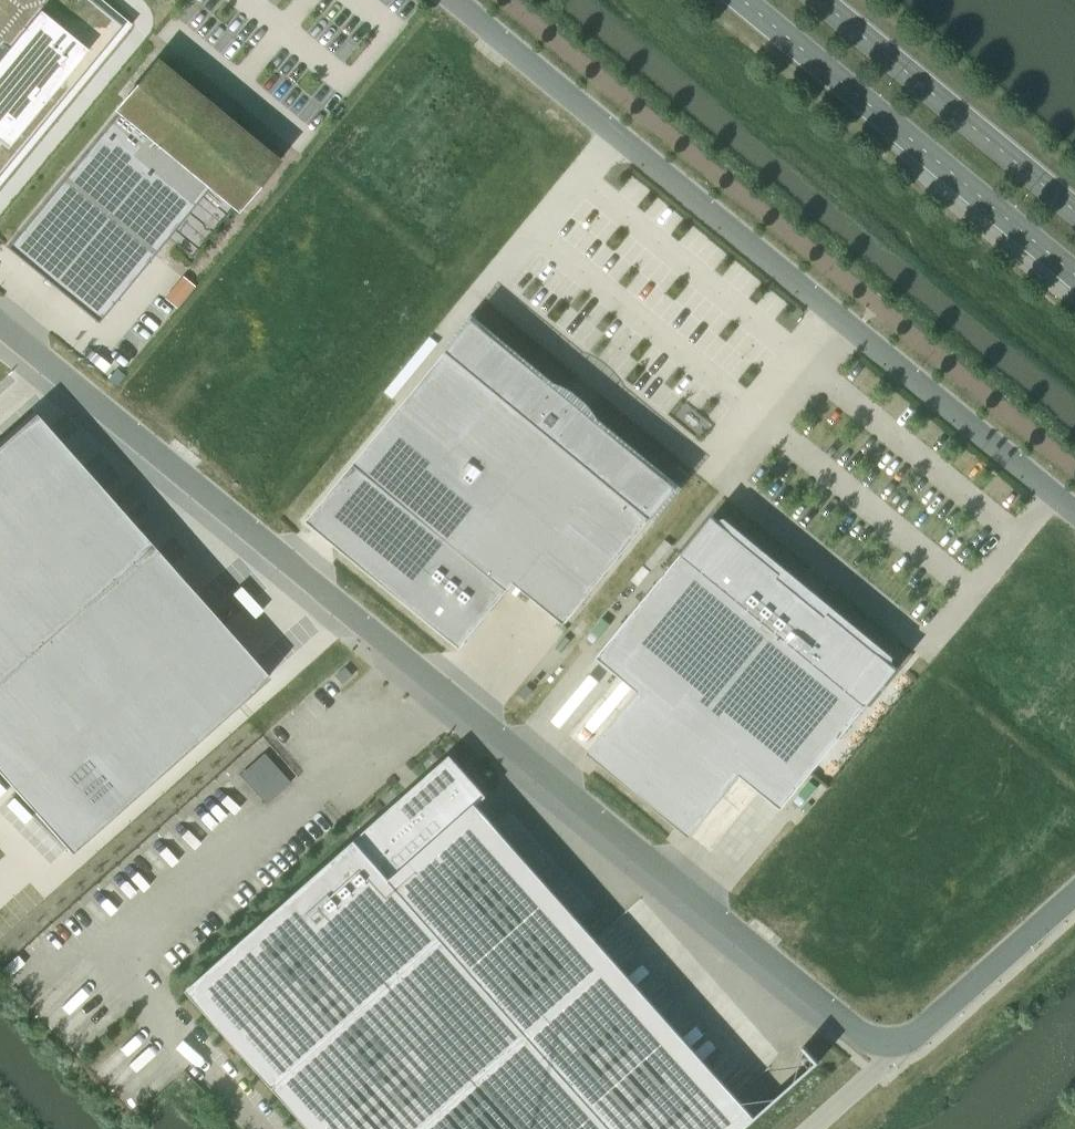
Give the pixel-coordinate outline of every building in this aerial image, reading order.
[(129,24),(99,0),(0,0),(0,183),(129,24)] [(118,109),(5,246),(96,322),(209,185),(234,205),(235,204),(235,205),(236,204),(236,205),(273,161),(272,160),(272,159),(222,117),(222,118),(221,117),(224,114),(222,113),(219,116),(214,111),(209,107),(211,104),(210,103),(207,106),(206,105),(207,104),(157,63),(156,64),(156,63),(155,64),(154,63),(144,76),(118,107),(119,108),(118,109)] [(182,277),(165,298),(176,306),(193,286),(182,277)] [(473,318),(307,519),(316,527),(317,527),(322,531),(322,530),(337,542),(336,543),(461,647),(465,642),(464,641),(482,618),(484,620),(492,610),(490,608),(504,592),(505,593),(508,589),(509,589),(515,582),(536,599),(536,598),(541,602),(542,601),(556,613),(555,615),(565,623),(678,486),(596,419),(595,421),(553,386),(554,385),(473,318)] [(0,442),(0,773),(70,852),(268,676),(34,412),(0,442)] [(638,689),(588,751),(691,835),(741,774),(782,808),(898,667),(829,611),(826,614),(779,575),(782,572),(713,515),(597,655),(638,689)] [(347,667),(337,676),(344,684),(354,675),(347,667)] [(241,773),(268,801),(292,779),(265,750),(241,773)] [(187,988),(312,1128),(709,1128),(586,991),(578,981),(455,843),(438,824),(480,786),(451,753),(416,784),(419,788),(411,795),(403,802),(400,798),(359,835),(187,988)]
